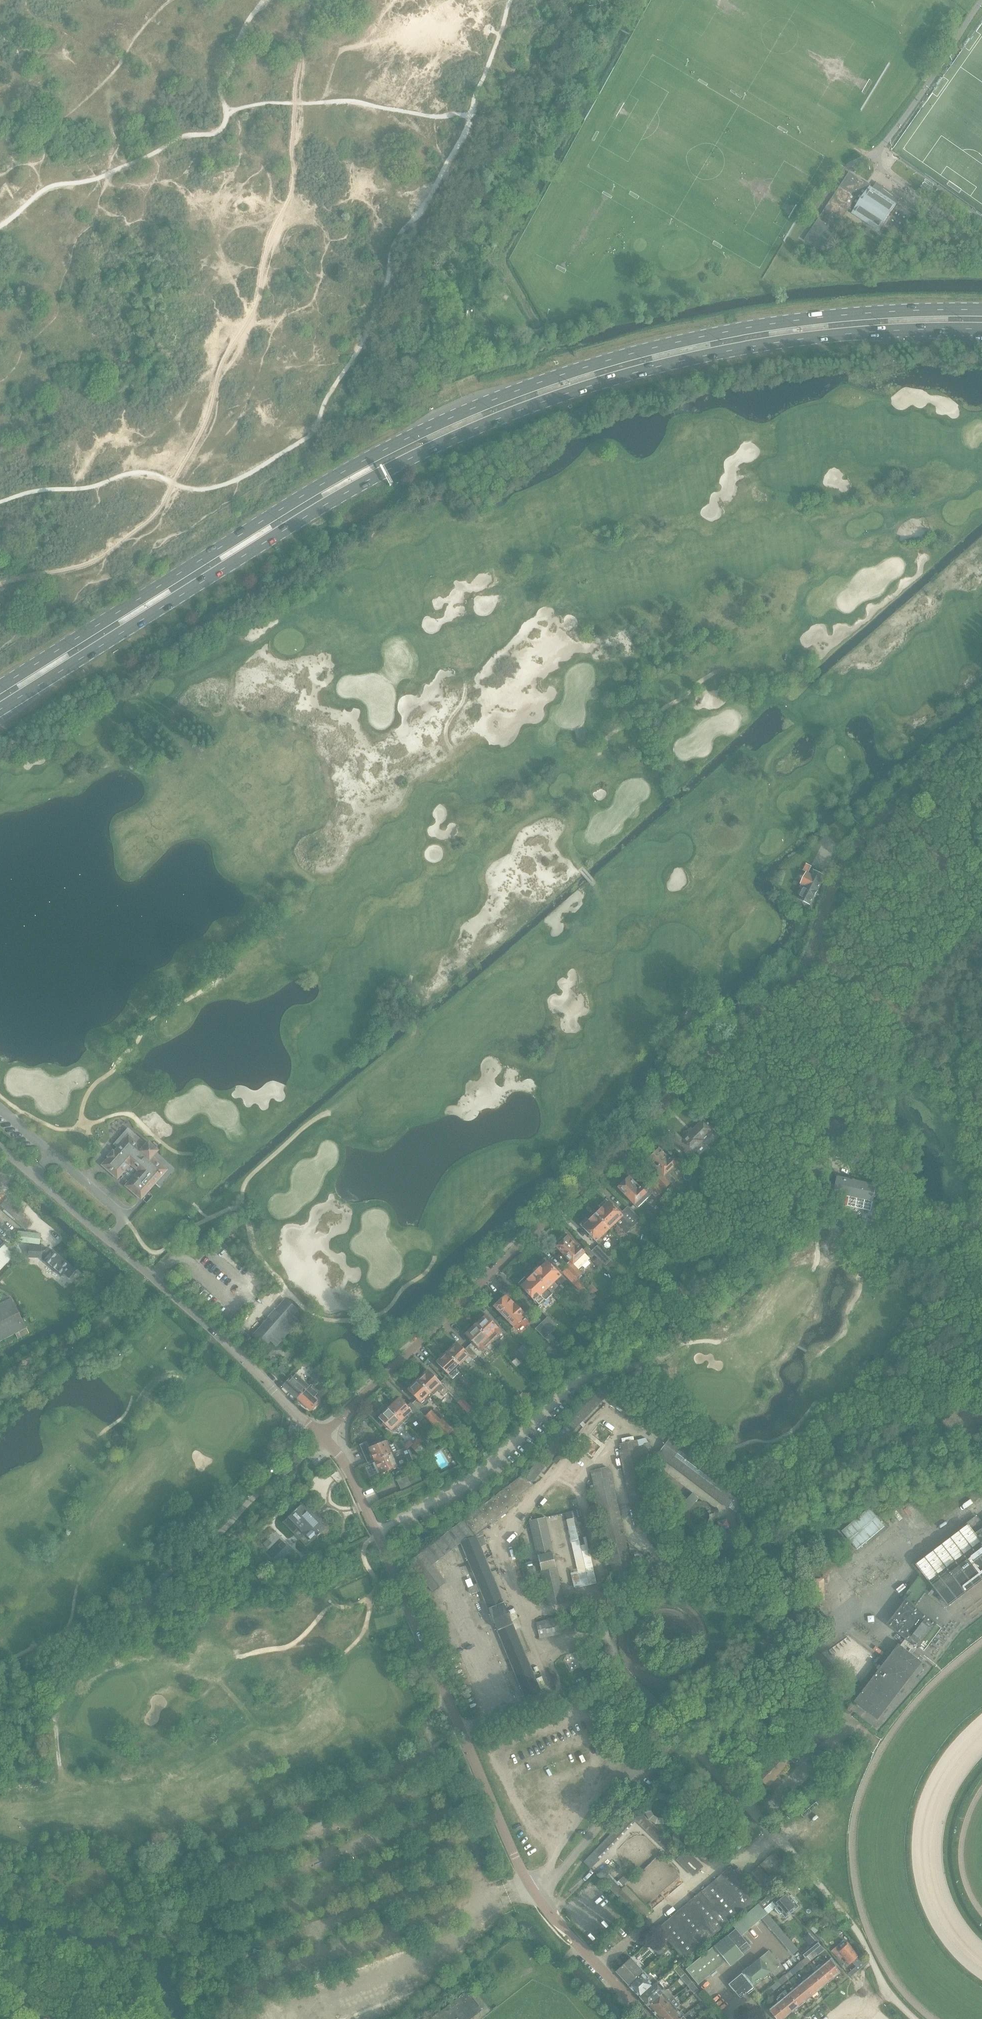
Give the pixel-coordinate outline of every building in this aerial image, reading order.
[(850,173),(813,229),(805,240),(821,251),(857,198),(863,202),(859,206),(885,223),(886,221),(888,223),(887,224),(900,233),(912,215),(899,206),(898,208),(896,206),(897,205),(872,188),(871,189),(866,185),(866,184),(850,173)] [(808,872),(803,880),(809,884),(812,885),(811,887),(818,891),(825,876),(814,870),(812,875),(808,872)] [(809,884),(803,880),(800,887),(804,889),(799,899),(811,904),(818,891),(811,887),(812,885),(809,884)] [(409,1008),(398,995),(389,1003),(400,1016),(409,1008)] [(675,1132),(670,1137),(689,1157),(695,1152),(693,1151),(705,1139),(704,1138),(713,1129),(703,1118),(693,1129),(691,1127),(686,1131),(688,1133),(682,1139),(675,1132)] [(115,1124),(107,1133),(116,1141),(124,1132),(115,1124)] [(148,1143),(143,1149),(128,1137),(114,1152),(113,1151),(108,1157),(109,1158),(103,1165),(115,1176),(130,1159),(143,1171),(129,1187),(141,1198),(166,1170),(152,1157),(157,1151),(148,1143)] [(661,1175),(654,1181),(664,1191),(670,1184),(672,1186),(676,1181),(670,1174),(668,1173),(676,1165),(659,1147),(646,1159),(661,1175)] [(707,1182),(713,1177),(708,1172),(702,1178),(707,1182)] [(877,1185),(876,1185),(837,1177),(834,1193),(874,1201),(877,1185)] [(637,1188),(628,1178),(618,1188),(637,1208),(649,1197),(646,1193),(640,1186),(637,1188)] [(664,1191),(654,1181),(647,1188),(659,1200),(666,1193),(664,1191)] [(14,1202),(8,1197),(0,1206),(27,1230),(34,1222),(12,1204),(14,1202)] [(630,1209),(624,1215),(618,1208),(616,1210),(606,1199),(599,1206),(602,1209),(596,1214),(610,1229),(615,1223),(626,1234),(641,1220),(630,1209)] [(596,1242),(610,1229),(596,1214),(590,1220),(587,1217),(580,1224),(583,1227),(596,1242)] [(40,1245),(41,1234),(18,1231),(16,1242),(40,1245)] [(577,1269),(589,1258),(578,1246),(577,1247),(567,1237),(556,1247),(570,1261),(565,1265),(568,1268),(578,1279),(583,1274),(577,1269)] [(18,1253),(6,1242),(0,1248),(0,1271),(15,1255),(18,1253)] [(47,1248),(40,1247),(40,1246),(23,1246),(23,1247),(18,1247),(18,1258),(23,1258),(23,1259),(25,1259),(41,1258),(40,1254),(42,1254),(41,1255),(46,1258),(43,1261),(62,1277),(66,1272),(71,1276),(77,1270),(71,1266),(71,1265),(53,1250),(52,1252),(47,1248)] [(595,1255),(605,1266),(611,1261),(597,1246),(591,1251),(595,1255)] [(592,1258),(595,1255),(591,1251),(588,1247),(585,1250),(592,1258)] [(554,1269),(547,1261),(544,1258),(537,1265),(540,1268),(534,1274),(548,1288),(552,1293),(558,1287),(554,1282),(561,1276),(558,1273),(560,1270),(556,1266),(554,1269)] [(585,1286),(578,1279),(568,1268),(563,1272),(580,1290),(585,1286)] [(552,1293),(548,1288),(534,1274),(528,1280),(525,1277),(518,1283),(535,1301),(539,1305),(545,1300),(552,1293)] [(690,1295),(682,1286),(677,1291),(685,1300),(690,1295)] [(515,1306),(505,1296),(494,1307),(513,1327),(520,1321),(520,1320),(525,1315),(516,1305),(515,1306)] [(19,1313),(11,1298),(0,1303),(0,1342),(27,1328),(19,1313)] [(292,1316),(298,1310),(285,1299),(253,1336),(265,1347),(271,1341),(276,1346),(298,1321),(292,1316)] [(502,1333),(498,1329),(498,1328),(485,1315),(475,1325),(492,1342),(497,1337),(502,1333)] [(551,1333),(556,1328),(556,1327),(547,1318),(542,1323),(551,1333)] [(545,1338),(551,1333),(542,1323),(536,1329),(545,1338)] [(486,1347),(492,1342),(475,1325),(474,1327),(472,1327),(470,1329),(469,1331),(465,1335),(472,1342),(468,1346),(477,1356),(480,1359),(483,1356),(479,1352),(480,1351),(482,1352),(486,1347)] [(555,1345),(558,1342),(555,1338),(560,1333),(556,1328),(551,1333),(545,1338),(545,1339),(549,1344),(552,1342),(555,1345)] [(468,1346),(464,1350),(456,1343),(446,1352),(459,1366),(464,1361),(467,1363),(469,1363),(472,1360),(472,1359),(473,1360),(477,1356),(468,1346)] [(522,1346),(518,1350),(526,1358),(530,1354),(522,1346)] [(455,1370),(459,1366),(446,1352),(436,1362),(452,1379),(458,1373),(455,1370)] [(517,1367),(521,1362),(517,1358),(513,1363),(517,1367)] [(321,1374),(315,1368),(309,1376),(315,1381),(321,1374)] [(462,1398),(443,1378),(439,1382),(428,1370),(417,1380),(430,1393),(436,1388),(443,1396),(447,1392),(458,1402),(468,1413),(472,1409),(462,1398)] [(322,1388),(327,1382),(327,1381),(321,1375),(315,1382),(322,1388)] [(308,1387),(299,1380),(297,1382),(291,1377),(284,1385),(298,1398),(305,1390),(308,1387)] [(420,1403),(430,1393),(417,1380),(407,1390),(420,1403)] [(672,1436),(651,1420),(604,1385),(564,1427),(524,1477),(522,1475),(463,1520),(464,1520),(410,1562),(433,1592),(446,1582),(432,1564),(461,1542),(478,1583),(469,1587),(471,1595),(481,1591),(525,1697),(540,1690),(516,1634),(519,1633),(517,1627),(521,1626),(518,1618),(511,1620),(480,1547),(487,1544),(482,1532),(521,1502),(517,1497),(533,1484),(530,1482),(575,1425),(605,1395),(646,1426),(647,1425),(654,1430),(652,1432),(667,1443),(658,1454),(728,1507),(727,1507),(740,1516),(754,1496),(742,1488),(741,1489),(672,1436)] [(312,1410),(319,1402),(313,1396),(315,1394),(308,1387),(305,1390),(298,1398),(312,1410)] [(524,1403),(528,1398),(523,1393),(519,1398),(524,1403)] [(425,1417),(412,1403),(407,1407),(399,1398),(390,1406),(403,1419),(411,1412),(420,1422),(425,1417)] [(394,1433),(398,1429),(405,1422),(403,1419),(390,1406),(388,1409),(386,1406),(383,1406),(378,1411),(377,1414),(380,1416),(378,1418),(391,1431),(392,1431),(394,1433)] [(442,1418),(440,1420),(431,1411),(426,1416),(446,1437),(451,1432),(452,1432),(453,1430),(442,1418)] [(432,1433),(436,1429),(433,1426),(421,1438),(424,1442),(431,1435),(431,1436),(433,1434),(432,1433)] [(635,1441),(619,1444),(640,1533),(654,1529),(656,1538),(657,1538),(668,1535),(665,1512),(654,1513),(646,1480),(643,1463),(654,1461),(649,1443),(648,1443),(646,1438),(635,1441)] [(405,1448),(397,1439),(393,1443),(398,1451),(404,1448),(405,1448)] [(416,1450),(423,1443),(420,1439),(412,1446),(416,1450)] [(405,1446),(408,1449),(414,1444),(411,1440),(405,1446)] [(374,1461),(391,1454),(386,1441),(369,1448),(374,1461)] [(398,1451),(391,1454),(374,1461),(380,1474),(393,1468),(393,1469),(394,1469),(396,1469),(396,1468),(396,1467),(400,1468),(406,1465),(408,1463),(405,1456),(409,1454),(406,1447),(405,1448),(404,1448),(398,1451)] [(660,1476),(664,1471),(657,1465),(653,1471),(660,1476)] [(630,1575),(621,1537),(607,1467),(593,1470),(619,1584),(631,1581),(631,1582),(646,1579),(646,1572),(630,1575)] [(422,1482),(420,1477),(410,1481),(408,1476),(397,1481),(402,1491),(422,1482)] [(697,1502),(695,1502),(689,1497),(671,1516),(678,1523),(684,1515),(684,1518),(684,1521),(685,1523),(686,1525),(688,1527),(690,1529),(692,1530),(695,1531),(697,1532),(700,1532),(702,1532),(705,1531),(707,1530),(709,1528),(711,1527),(712,1525),(714,1522),(714,1520),(714,1517),(714,1515),(714,1512),(713,1510),(711,1507),(710,1506),(708,1505),(707,1504),(705,1503),(702,1502),(700,1502),(697,1502)] [(306,1550),(325,1532),(320,1527),(323,1525),(308,1509),(306,1512),(301,1507),(282,1525),(306,1550)] [(857,1549),(885,1526),(869,1508),(842,1531),(857,1549)] [(579,1510),(565,1513),(570,1534),(580,1578),(572,1579),(574,1588),(574,1590),(596,1584),(579,1510)] [(563,1603),(549,1538),(547,1527),(544,1518),(530,1521),(541,1571),(549,1606),(563,1603)] [(976,1535),(969,1525),(922,1561),(921,1559),(913,1565),(920,1575),(904,1596),(916,1607),(927,1590),(935,1587),(948,1605),(981,1579),(981,1530),(976,1535)] [(281,1538),(266,1552),(278,1565),(293,1551),(281,1538)] [(813,1600),(814,1600),(822,1599),(821,1581),(813,1581),(813,1600)] [(906,1600),(889,1624),(894,1628),(907,1638),(918,1646),(936,1623),(912,1605),(906,1600)] [(573,1629),(570,1618),(535,1625),(538,1637),(573,1629)] [(921,1661),(902,1646),(900,1644),(856,1702),(877,1718),(921,1661)] [(574,1653),(583,1671),(588,1668),(579,1651),(574,1653)] [(820,1679),(828,1673),(817,1660),(810,1665),(820,1679)] [(836,1727),(826,1717),(824,1715),(814,1725),(816,1728),(814,1730),(811,1727),(798,1741),(810,1752),(836,1727)] [(797,1743),(786,1755),(795,1763),(800,1758),(802,1759),(804,1756),(803,1755),(806,1752),(797,1743)] [(776,1777),(789,1763),(778,1752),(755,1776),(767,1787),(777,1778),(776,1777)] [(657,1803),(657,1796),(652,1796),(642,1807),(642,1815),(640,1813),(639,1814),(634,1809),(583,1862),(590,1869),(636,1821),(665,1849),(671,1842),(655,1827),(662,1827),(662,1820),(651,1819),(650,1805),(657,1803)] [(680,1848),(677,1845),(677,1835),(671,1835),(671,1845),(666,1850),(675,1860),(677,1859),(694,1876),(703,1867),(689,1854),(689,1848),(680,1848)] [(715,1858),(715,1857),(700,1843),(693,1850),(708,1866),(715,1858)] [(773,1854),(748,1876),(764,1894),(788,1873),(773,1854)] [(625,1875),(617,1882),(611,1876),(615,1873),(607,1865),(597,1874),(641,1921),(651,1912),(626,1885),(635,1876),(626,1866),(621,1870),(625,1875)] [(684,1960),(705,1942),(756,1898),(730,1867),(657,1928),(662,1934),(667,1940),(684,1960)] [(774,1891),(792,1912),(798,1907),(794,1902),(796,1900),(791,1894),(789,1896),(785,1891),(796,1882),(791,1877),(774,1891)] [(792,1912),(774,1891),(774,1890),(759,1903),(763,1909),(772,1902),(785,1918),(792,1912)] [(767,1913),(763,1909),(759,1903),(733,1926),(735,1929),(727,1935),(718,1942),(685,1969),(698,1985),(726,1961),(729,1965),(742,1954),(751,1947),(747,1942),(740,1934),(767,1913)] [(661,1946),(667,1940),(662,1934),(655,1940),(661,1946)] [(657,1943),(654,1939),(649,1944),(652,1948),(657,1943)] [(813,1952),(817,1956),(824,1950),(819,1944),(813,1950),(814,1951),(813,1952)] [(858,1955),(847,1944),(841,1949),(838,1946),(832,1952),(840,1960),(843,1957),(849,1963),(858,1955)] [(811,1961),(817,1956),(813,1952),(808,1956),(811,1961)] [(805,1965),(811,1961),(808,1956),(802,1961),(805,1965)] [(628,1985),(643,1972),(630,1958),(615,1971),(628,1985)] [(740,1998),(753,1987),(772,1972),(760,1958),(728,1984),(740,1998)] [(851,1977),(868,1963),(864,1959),(848,1973),(851,1977)] [(834,1977),(840,1972),(829,1960),(824,1964),(834,1977)] [(800,1970),(805,1965),(802,1961),(796,1966),(800,1970)] [(828,1982),(834,1977),(824,1964),(818,1969),(828,1982)] [(794,1975),(800,1970),(796,1966),(790,1970),(794,1975)] [(666,1990),(685,1974),(681,1969),(662,1986),(657,1980),(653,1984),(639,1997),(647,2006),(665,1990),(666,1990)] [(823,1986),(828,1982),(818,1969),(812,1974),(823,1986)] [(787,1980),(794,1975),(790,1970),(784,1976),(787,1980)] [(639,1997),(653,1984),(643,1972),(628,1985),(639,1997)] [(817,1991),(823,1986),(812,1974),(807,1978),(817,1991)] [(781,1985),(787,1980),(784,1976),(777,1981),(781,1985)] [(811,1996),(817,1991),(807,1978),(801,1983),(811,1996)] [(694,1992),(698,1988),(691,1980),(687,1984),(694,1992)] [(775,1991),(781,1985),(777,1981),(771,1986),(775,1991)] [(805,2001),(811,1996),(801,1983),(794,1988),(805,2001)] [(768,1996),(775,1991),(771,1986),(764,1992),(768,1996)] [(701,2000),(704,1997),(698,1988),(694,1992),(701,2000)] [(798,2006),(805,2001),(794,1988),(788,1994),(798,2006)] [(663,1993),(666,1990),(665,1990),(647,2006),(647,2007),(648,2007),(654,2014),(669,2000),(663,1993)] [(758,2004),(768,1996),(764,1992),(755,2000),(758,2004)] [(792,2012),(798,2006),(788,1994),(782,1999),(792,2012)] [(674,2005),(678,2002),(673,1997),(669,2000),(654,2014),(658,2018),(663,2018),(676,2008),(674,2005)] [(705,2005),(709,2002),(704,1997),(701,2000),(705,2005)] [(785,2017),(792,2012),(782,1999),(775,2004),(785,2017)] [(785,2017),(775,2004),(768,2010),(776,2018),(783,2018),(785,2017)] [(683,2016),(676,2008),(663,2018),(679,2018),(683,2016)]
